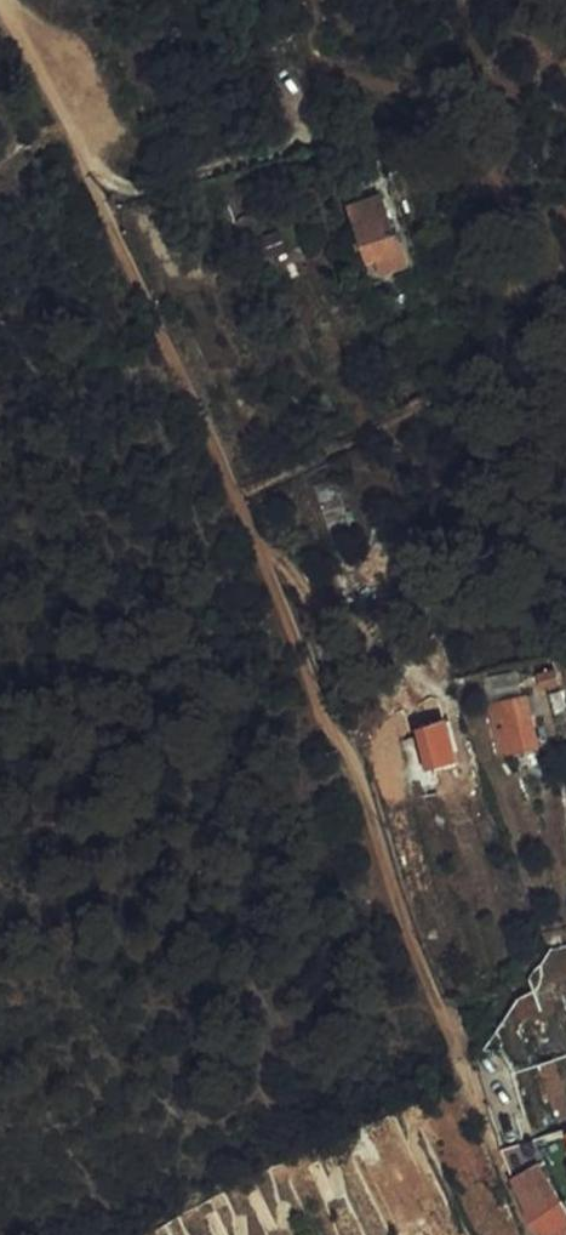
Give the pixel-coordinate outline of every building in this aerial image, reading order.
[(395,235),(392,235),(378,197),(347,208),(366,263),(374,260),(379,275),(405,266),(395,235)] [(281,231),(246,243),(253,265),(288,253),(281,231)] [(557,683),(550,665),(532,672),(537,689),(557,683)] [(519,700),(515,669),(485,674),(492,706),(519,700)] [(519,700),(492,706),(502,754),(537,747),(530,717),(535,716),(537,713),(536,707),(533,705),(528,706),(527,698),(519,700)] [(403,704),(387,710),(393,732),(411,726),(403,704)] [(397,744),(411,785),(422,783),(419,758),(426,757),(427,762),(452,759),(445,723),(420,727),(421,731),(414,733),(411,726),(393,732),(387,733),(391,746),(397,744)] [(419,758),(422,783),(430,781),(428,769),(453,764),(452,759),(427,762),(426,757),(419,758)] [(551,1104),(559,1127),(565,1124),(565,1099),(551,1104)] [(538,1228),(543,1234),(565,1234),(565,1198),(553,1176),(547,1179),(541,1171),(517,1181),(521,1193),(529,1211),(538,1228)]
